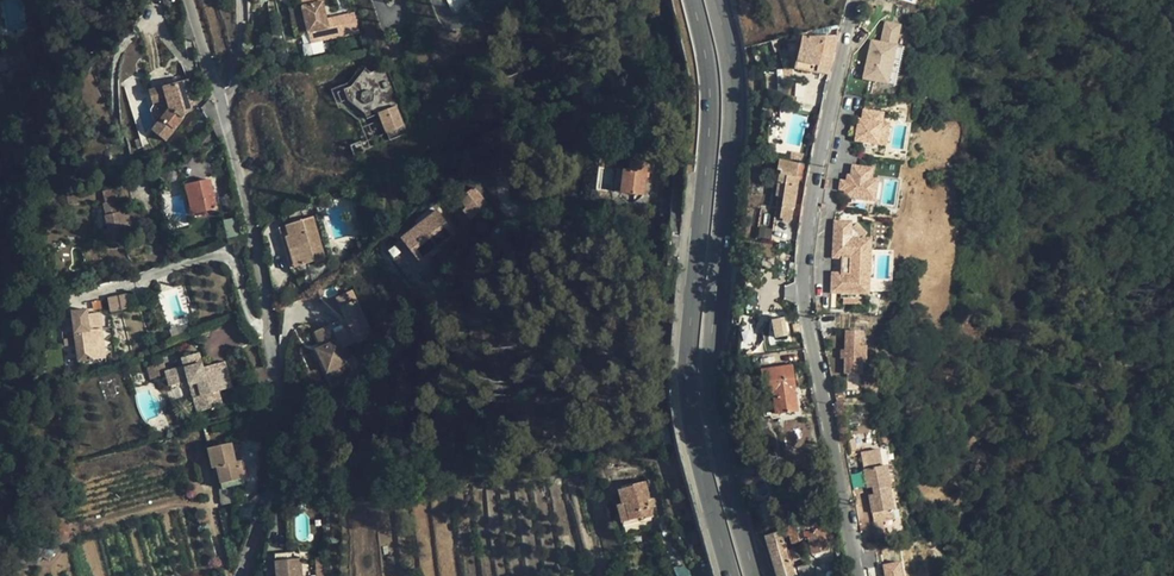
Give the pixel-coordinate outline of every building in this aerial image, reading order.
[(310,43),(342,36),(340,25),(328,28),(327,20),(323,2),(302,6),(308,33),(310,43)] [(308,33),(302,6),(291,9),(296,35),(308,33)] [(328,28),(340,25),(338,18),(327,20),(328,28)] [(863,80),(894,84),(902,23),(883,21),(881,40),(869,39),(863,80)] [(802,36),(795,69),(817,73),(819,65),(830,68),(837,35),(802,36)] [(24,68),(21,55),(6,59),(9,69),(10,72),(24,68)] [(9,69),(6,59),(6,57),(0,59),(0,72),(9,69)] [(412,131),(386,66),(371,73),(365,68),(362,72),(359,69),(348,83),(331,90),(338,109),(342,108),(359,121),(367,140),(361,143),(361,141),(350,146),(354,157),(365,152),(364,150),(412,131)] [(188,80),(148,91),(153,105),(150,110),(155,126),(152,130),(165,142),(195,104),(188,80)] [(792,101),(804,104),(808,85),(796,83),(792,101)] [(859,120),(858,126),(857,128),(860,129),(860,134),(856,133),(856,135),(855,141),(885,146),(889,125),(881,124),(883,114),(863,110),(862,120),(859,120)] [(857,128),(858,126),(852,125),(850,134),(856,135),(856,133),(860,134),(860,129),(857,128)] [(790,158),(801,160),(802,155),(791,152),(790,158)] [(799,164),(779,161),(777,170),(781,170),(780,174),(787,175),(786,184),(783,197),(780,217),(792,220),(799,177),(796,176),(799,164)] [(644,195),(648,164),(630,162),(629,171),(623,170),(621,192),(644,195)] [(847,176),(846,182),(846,184),(849,184),(849,189),(845,189),(845,191),(844,197),(874,202),(877,180),(870,180),(872,170),(852,166),(851,176),(847,176)] [(786,184),(787,175),(780,174),(779,182),(786,184)] [(185,185),(192,215),(217,209),(211,180),(207,180),(199,182),(185,185)] [(846,184),(846,182),(840,181),(839,190),(845,191),(845,189),(849,189),(849,184),(846,184)] [(783,197),(786,184),(779,182),(776,196),(783,197)] [(471,220),(489,205),(475,187),(456,202),(471,220)] [(117,229),(131,226),(126,206),(120,207),(119,201),(118,202),(115,190),(103,192),(106,204),(103,205),(109,230),(102,232),(105,245),(120,241),(117,229)] [(49,204),(46,210),(51,214),(56,207),(53,206),(49,204)] [(300,222),(314,218),(311,209),(298,213),(300,222)] [(456,233),(437,210),(401,239),(419,262),(456,233)] [(300,222),(279,228),(287,258),(291,257),(294,267),(325,258),(314,218),(300,222)] [(841,274),(832,273),(831,293),(868,295),(871,240),(850,239),(851,222),(834,221),(832,258),(842,258),(841,274)] [(316,349),(332,384),(353,374),(341,347),(372,333),(352,290),(337,297),(346,318),(315,331),(322,346),(316,349)] [(108,296),(109,311),(129,308),(127,294),(108,296)] [(775,337),(789,334),(786,316),(771,319),(775,337)] [(88,317),(73,319),(78,362),(93,360),(90,331),(88,317)] [(757,348),(755,320),(740,322),(743,350),(757,348)] [(90,331),(93,360),(103,358),(99,330),(90,331)] [(846,331),(845,349),(845,361),(844,375),(860,375),(861,361),(864,361),(865,347),(861,347),(862,332),(846,331)] [(199,353),(193,354),(196,365),(202,363),(199,353)] [(201,396),(193,398),(197,412),(223,405),(219,391),(232,387),(225,361),(203,367),(202,363),(196,365),(193,354),(182,358),(184,365),(165,370),(163,363),(156,365),(159,377),(166,375),(169,386),(188,381),(189,385),(197,383),(201,396)] [(151,379),(159,377),(156,365),(148,367),(151,379)] [(798,410),(791,365),(762,370),(765,394),(768,414),(798,410)] [(189,385),(193,398),(201,396),(197,383),(189,385)] [(659,422),(664,445),(672,443),(667,421),(659,422)] [(850,451),(856,450),(855,439),(848,440),(850,451)] [(236,462),(232,443),(207,449),(212,468),(217,467),(220,484),(244,478),(240,461),(236,462)] [(894,509),(885,466),(881,466),(878,449),(861,453),(866,480),(870,480),(871,487),(872,494),(874,502),(870,503),(874,523),(885,521),(883,512),(894,509)] [(245,483),(244,478),(220,484),(222,489),(233,486),(245,483)] [(650,499),(646,481),(633,484),(633,486),(641,517),(642,520),(653,517),(651,508),(648,499),(650,499)] [(809,504),(825,501),(821,485),(806,489),(809,504)] [(236,502),(233,486),(222,489),(225,504),(236,502)] [(641,517),(633,486),(618,490),(622,504),(617,505),(623,526),(630,524),(629,521),(641,517)] [(896,519),(894,509),(883,512),(885,521),(896,519)] [(789,536),(791,543),(799,541),(794,521),(786,523),(787,528),(783,529),(785,537),(789,536)] [(829,550),(823,528),(804,533),(805,539),(808,538),(812,554),(829,550)] [(765,536),(777,575),(811,575),(808,564),(793,568),(791,561),(800,558),(797,548),(788,551),(782,531),(765,536)] [(41,556),(48,542),(33,535),(26,549),(41,556)] [(275,554),(276,561),(300,559),(300,552),(275,554)] [(276,561),(277,575),(302,575),(300,559),(276,561)] [(885,575),(905,575),(903,561),(883,563),(885,575)]
